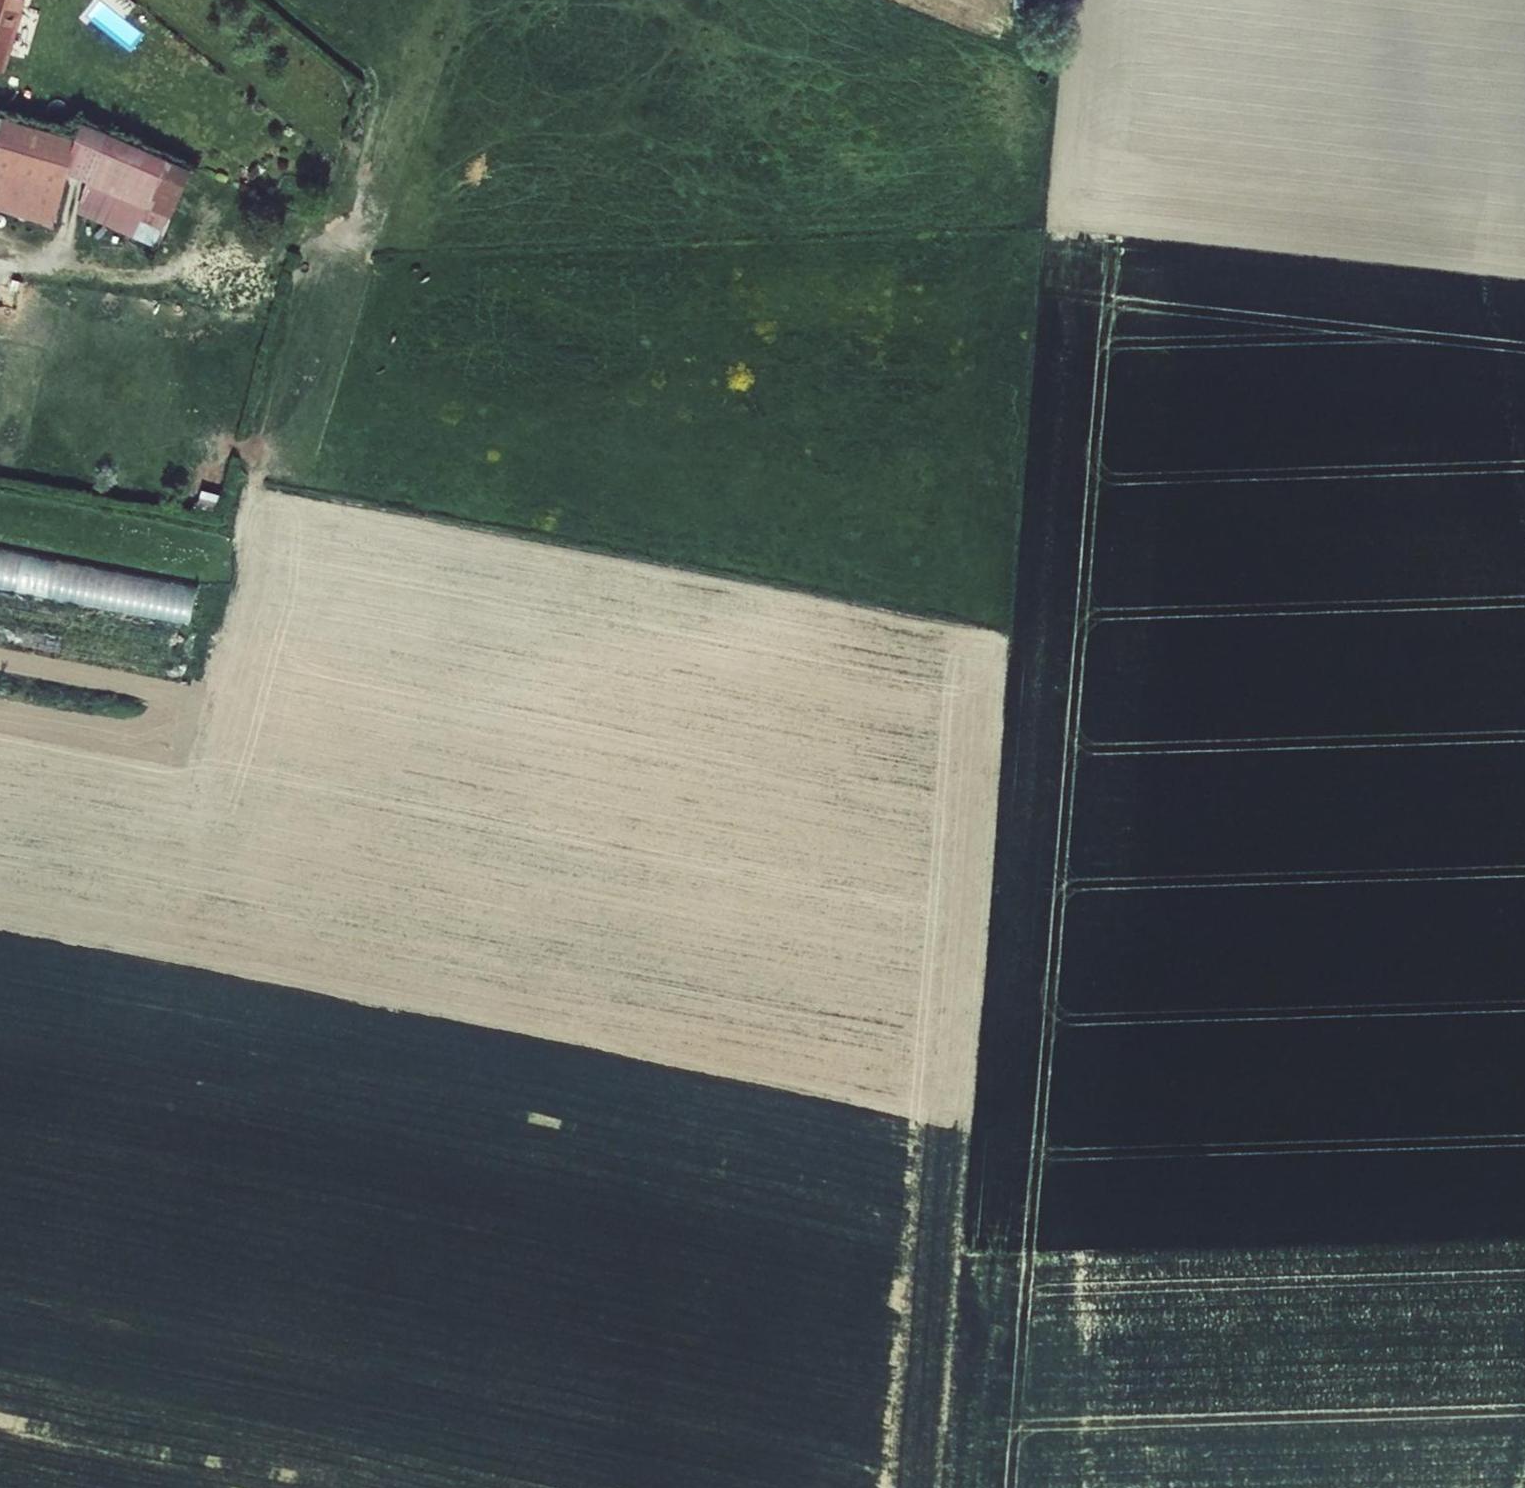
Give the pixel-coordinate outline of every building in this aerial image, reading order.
[(0,68),(29,80),(50,18),(81,28),(90,0),(23,0),(0,68)] [(0,68),(23,0),(0,0),(0,69),(0,68)] [(0,118),(0,207),(52,222),(71,174),(170,219),(205,143),(123,109),(111,136),(84,123),(78,139),(0,118)] [(0,547),(0,588),(189,622),(197,583),(0,547)] [(64,603),(0,596),(0,618),(61,625),(64,603)] [(192,630),(88,612),(84,633),(188,652),(192,630)]
